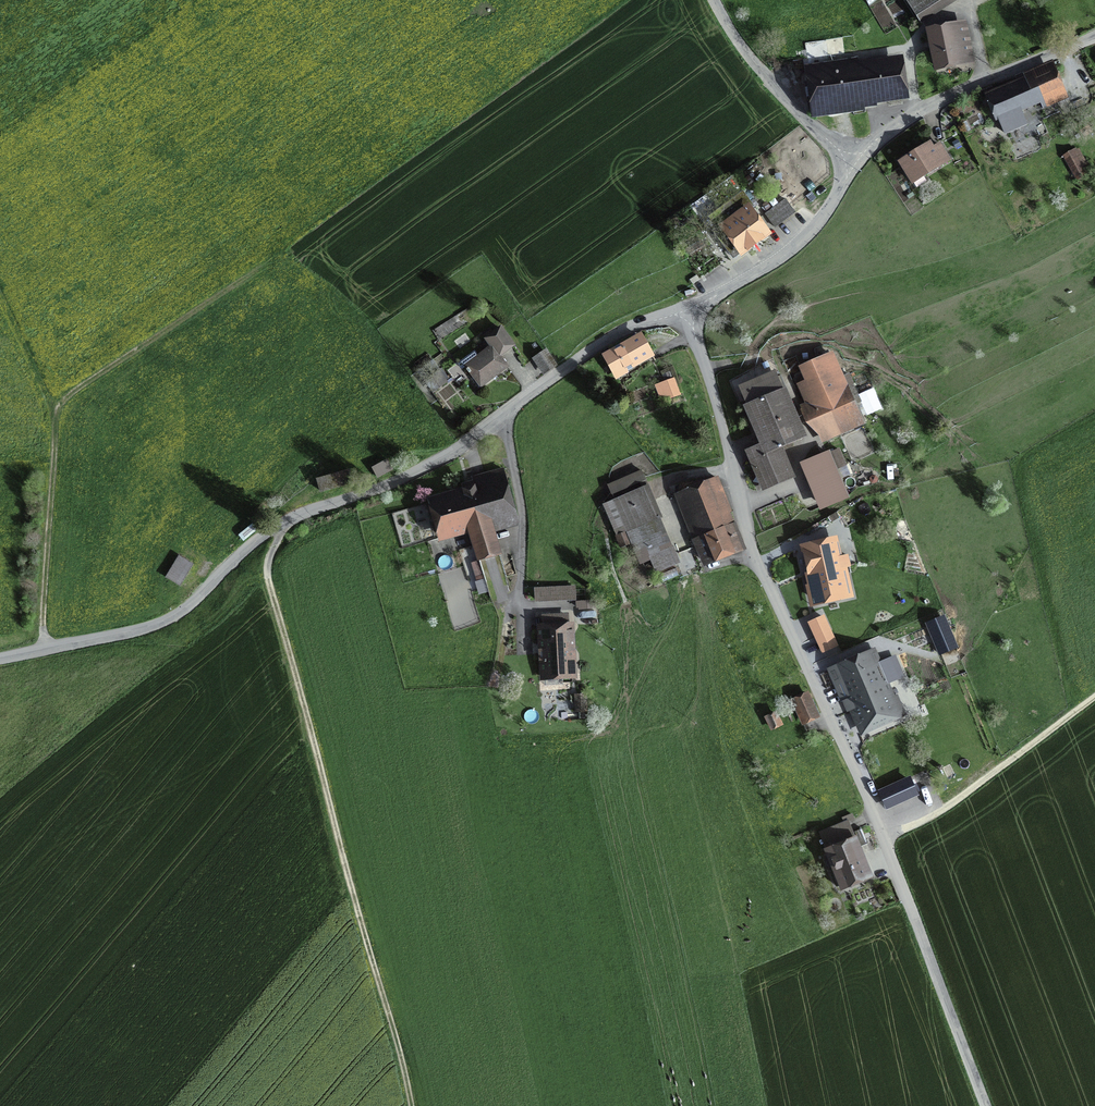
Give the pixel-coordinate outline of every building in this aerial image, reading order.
[(943,0),(907,0),(918,16),(943,0)] [(937,67),(959,63),(955,43),(967,40),(963,25),(930,32),(937,67)] [(859,68),(857,59),(806,66),(812,108),(902,95),(898,62),(859,68)] [(1023,118),(1019,108),(1061,89),(1054,71),(989,99),(997,118),(998,117),(1005,132),(1019,126),(1017,121),(1023,118)] [(933,149),(929,143),(900,162),(916,186),(926,180),(923,176),(949,159),(940,145),(933,149)] [(1076,178),(1086,173),(1082,166),(1087,164),(1079,150),(1064,158),(1076,178)] [(719,237),(733,256),(766,234),(751,214),(755,211),(751,207),(752,206),(743,193),(721,209),(730,221),(724,226),(727,230),(726,230),(727,231),(719,237)] [(775,227),(795,212),(785,199),(765,214),(775,227)] [(506,366),(499,355),(513,345),(501,328),(486,339),(492,346),(477,357),(474,352),(461,362),(469,373),(471,372),(481,386),(506,366)] [(618,377),(627,371),(625,367),(649,353),(641,337),(606,356),(618,377)] [(544,371),(554,365),(545,352),(536,359),(544,371)] [(842,431),(862,422),(832,354),(800,369),(806,380),(798,384),(807,404),(802,407),(809,422),(833,411),(842,431)] [(434,390),(445,382),(438,372),(427,381),(434,390)] [(765,486),(790,476),(779,449),(802,439),(774,373),(741,387),(765,444),(749,450),(765,486)] [(669,398),(677,394),(672,380),(663,384),(669,398)] [(836,468),(845,465),(838,449),(830,453),(836,468)] [(823,506),(847,496),(829,453),(804,464),(823,506)] [(378,477),(392,469),(387,459),(372,467),(378,477)] [(515,515),(502,469),(471,478),(475,490),(433,501),(443,536),(470,528),(479,558),(499,553),(490,522),(515,515)] [(321,491),(352,481),(348,471),(317,481),(321,491)] [(638,471),(605,485),(610,495),(642,481),(638,471)] [(731,511),(718,479),(676,496),(680,506),(688,503),(702,536),(695,539),(704,561),(743,546),(734,523),(727,526),(722,515),(731,511)] [(669,549),(644,489),(615,502),(617,506),(607,510),(622,547),(633,543),(641,562),(651,557),(669,549)] [(846,525),(855,519),(851,512),(842,518),(846,525)] [(839,558),(836,541),(807,548),(813,574),(837,568),(849,566),(847,556),(839,558)] [(657,571),(675,563),(669,549),(651,557),(657,571)] [(180,585),(193,564),(179,556),(166,577),(180,585)] [(819,603),(844,597),(837,568),(813,574),(819,603)] [(536,600),(574,598),(574,587),(535,589),(536,600)] [(940,651),(955,644),(944,619),(929,626),(940,651)] [(544,675),(572,674),(569,626),(542,628),(544,675)] [(873,666),(867,654),(829,670),(842,700),(850,697),(864,729),(904,712),(896,695),(894,696),(888,682),(901,677),(893,657),(873,666)] [(577,710),(585,709),(584,695),(576,696),(577,710)] [(803,721),(817,715),(807,695),(794,701),(803,721)] [(772,728),(780,724),(775,713),(767,717),(772,728)] [(887,805),(915,793),(909,779),(881,792),(887,805)] [(860,846),(868,843),(862,828),(854,831),(860,846)] [(850,887),(849,883),(867,875),(850,833),(827,842),(838,870),(832,873),(838,886),(844,884),(846,888),(850,887)]
